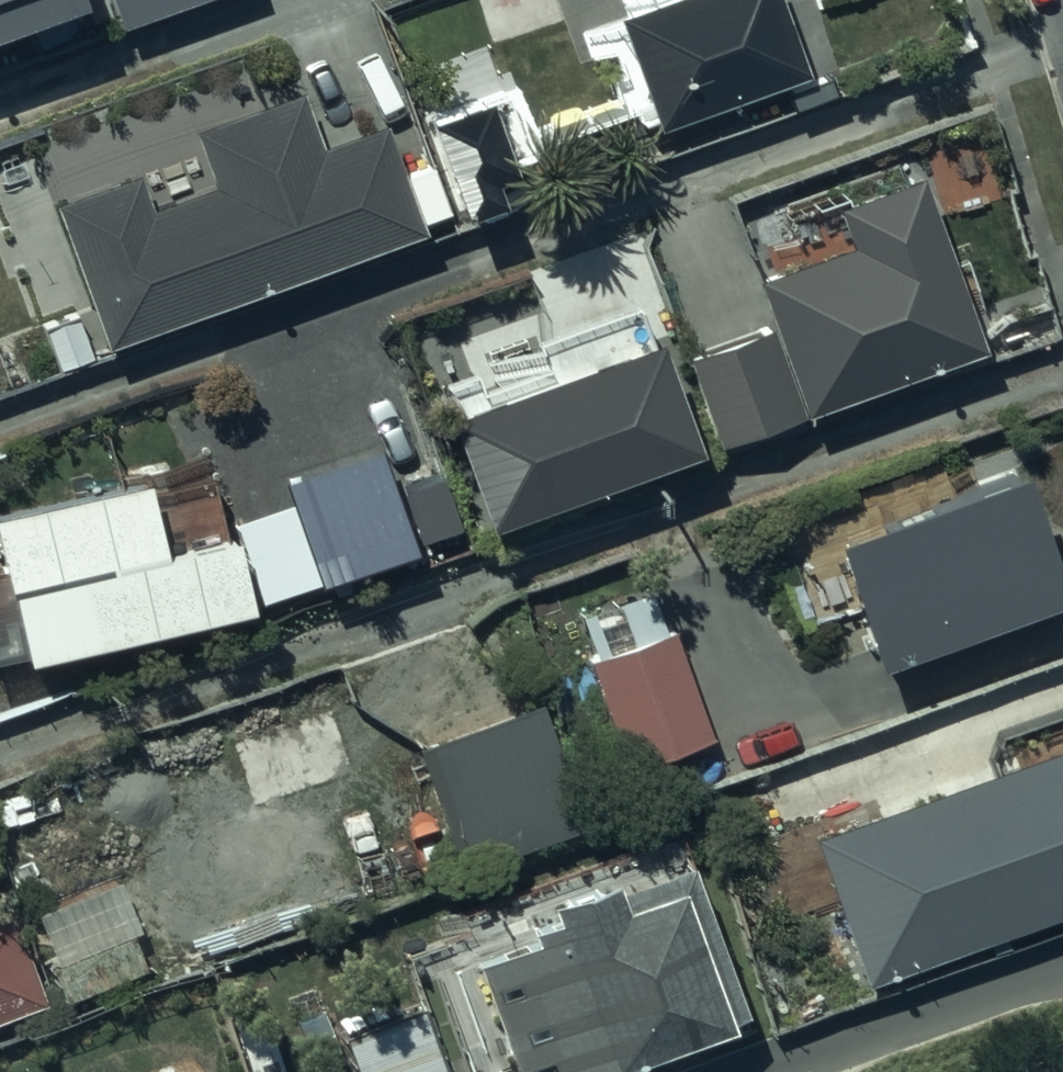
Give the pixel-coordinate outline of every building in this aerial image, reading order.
[(73,0),(0,0),(0,27),(73,0)] [(112,24),(180,0),(104,0),(112,24)] [(772,0),(616,0),(620,11),(609,16),(611,21),(580,32),(591,60),(610,52),(640,131),(799,69),(772,0)] [(103,346),(426,235),(421,221),(450,211),(433,161),(398,173),(379,118),(316,139),(300,93),(190,130),(210,189),(138,214),(129,187),(57,212),(103,346)] [(425,116),(462,217),(524,194),(487,93),(425,116)] [(685,355),(716,441),(977,347),(915,176),(830,207),(844,243),(753,276),(770,324),(685,355)] [(486,528),(697,449),(655,336),(443,415),(486,528)] [(313,585),(415,553),(382,447),(279,479),(313,585)] [(879,667),(1062,599),(1062,586),(1019,467),(831,536),(879,667)] [(417,542),(460,526),(440,471),(397,487),(417,542)] [(251,612),(233,534),(157,552),(140,481),(0,514),(0,560),(25,665),(251,612)] [(647,587),(576,616),(591,657),(585,660),(622,768),(710,736),(670,626),(663,629),(647,587)] [(580,817),(535,700),(419,742),(451,824),(443,827),(457,864),(580,817)] [(807,837),(858,986),(1062,910),(1062,741),(807,837)] [(513,1071),(603,1071),(727,1027),(724,1019),(742,1013),(688,866),(614,893),(610,881),(549,903),(555,919),(527,929),(532,941),(473,962),(513,1071)] [(42,1002),(6,902),(0,904),(0,1017),(42,1002)] [(424,1012),(346,1038),(357,1071),(445,1071),(424,1012)] [(335,1034),(302,1046),(312,1071),(349,1071),(335,1034)]
